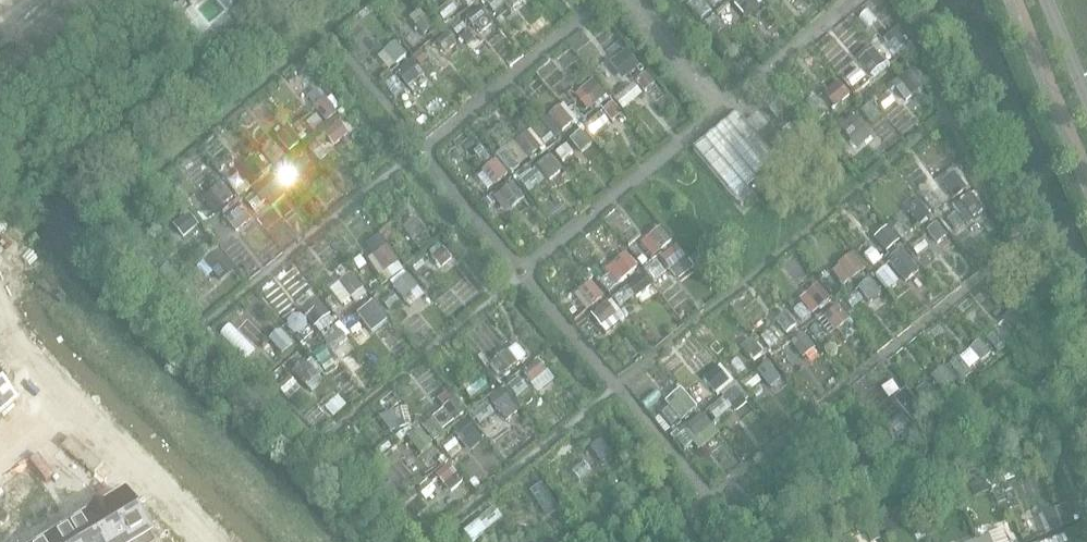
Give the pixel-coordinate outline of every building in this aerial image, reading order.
[(513,8),(524,0),(507,0),(513,8)] [(731,0),(747,19),(762,5),(758,0),(732,0),(731,0)] [(480,8),(467,18),(474,27),(476,26),(482,33),(493,24),(480,8)] [(173,22),(167,13),(160,17),(166,26),(173,22)] [(425,19),(416,27),(424,36),(433,28),(425,19)] [(895,31),(885,40),(896,53),(906,45),(895,31)] [(447,34),(437,42),(445,53),(456,45),(447,34)] [(395,43),(384,53),(395,66),(398,63),(407,56),(395,43)] [(871,47),(857,59),(872,76),(885,64),(871,47)] [(624,53),(615,60),(627,75),(636,68),(624,53)] [(411,61),(396,73),(408,88),(423,76),(411,61)] [(912,69),(892,85),(905,101),(925,84),(912,69)] [(647,74),(638,82),(647,92),(656,84),(647,74)] [(594,79),(581,90),(597,109),(610,99),(594,79)] [(838,82),(828,91),(839,104),(849,95),(838,82)] [(325,99),(314,107),(326,121),(336,113),(325,99)] [(613,104),(604,110),(612,122),(621,115),(613,104)] [(559,107),(549,116),(563,132),(573,123),(559,107)] [(778,160),(755,133),(768,122),(757,108),(744,119),(739,113),(695,148),(736,196),(778,160)] [(316,116),(307,124),(314,133),(323,125),(316,116)] [(855,116),(839,130),(857,150),(873,136),(855,116)] [(339,122),(325,134),(335,146),(349,134),(339,122)] [(791,123),(782,131),(790,140),(799,133),(791,123)] [(289,129),(277,138),(289,152),(300,143),(289,129)] [(580,132),(571,140),(582,153),(591,145),(580,132)] [(529,134),(517,144),(528,158),(540,148),(529,134)] [(567,146),(557,154),(563,162),(573,153),(567,146)] [(255,156),(236,172),(250,189),(268,173),(255,156)] [(549,158),(538,166),(549,180),(560,172),(549,158)] [(493,163),(483,171),(485,173),(493,183),(494,185),(504,176),(493,163)] [(953,175),(944,183),(955,197),(965,189),(953,175)] [(271,177),(254,192),(262,202),(266,199),(271,205),(284,193),(271,177)] [(221,184),(203,199),(215,213),(221,208),(233,199),(221,184)] [(511,185),(501,194),(512,208),(522,199),(511,185)] [(972,194),(954,209),(967,225),(985,211),(972,194)] [(237,203),(222,215),(237,233),(251,221),(237,203)] [(918,203),(908,212),(920,225),(930,217),(918,203)] [(188,214),(173,226),(183,238),(198,226),(188,214)] [(416,218),(404,228),(414,240),(426,230),(416,218)] [(937,224),(927,232),(938,244),(947,236),(937,224)] [(660,229),(650,236),(662,250),(671,242),(660,229)] [(886,229),(876,238),(890,254),(900,246),(886,229)] [(215,247),(202,258),(204,261),(214,272),(221,280),(234,269),(215,247)] [(675,248),(660,260),(670,273),(686,261),(675,248)] [(386,249),(373,259),(382,272),(395,262),(386,249)] [(443,249),(432,258),(441,269),(452,259),(443,249)] [(900,250),(887,260),(905,282),(917,272),(900,250)] [(852,254),(838,264),(850,281),(865,270),(852,254)] [(625,255),(609,267),(619,281),(636,268),(625,255)] [(643,276),(629,287),(636,297),(650,286),(643,276)] [(353,277),(333,293),(342,304),(351,297),(355,301),(366,293),(353,277)] [(409,277),(395,288),(403,298),(417,287),(409,277)] [(869,281),(859,289),(871,304),(881,296),(869,281)] [(591,284),(580,292),(591,306),(602,297),(591,284)] [(818,286),(808,295),(819,308),(829,299),(818,286)] [(611,301),(591,316),(600,328),(601,327),(615,316),(620,322),(625,318),(611,301)] [(370,302),(358,311),(374,331),(386,321),(370,302)] [(321,304),(306,316),(314,325),(329,314),(321,304)] [(836,308),(826,317),(837,330),(847,321),(836,308)] [(1014,312),(1003,322),(1016,337),(1027,326),(1014,312)] [(785,314),(776,321),(786,333),(795,326),(785,314)] [(279,332),(271,341),(284,353),(292,345),(279,332)] [(341,332),(326,343),(334,354),(349,343),(341,332)] [(802,334),(792,342),(803,357),(814,349),(802,334)] [(751,339),(740,348),(752,362),(763,353),(751,339)] [(979,342),(970,351),(979,362),(989,353),(979,342)] [(516,346),(490,367),(499,378),(525,357),(516,346)] [(537,362),(523,372),(531,382),(545,372),(537,362)] [(304,363),(294,372),(312,391),(322,381),(319,378),(307,366),(304,363)] [(767,364),(758,371),(770,387),(780,380),(767,364)] [(720,366),(704,379),(718,396),(734,382),(720,366)] [(944,368),(931,378),(944,394),(957,384),(944,368)] [(1050,378),(1040,388),(1046,394),(1056,385),(1050,378)] [(13,401),(0,385),(0,412),(13,401)] [(505,389),(490,401),(505,419),(520,408),(505,389)] [(735,389),(724,398),(734,411),(745,402),(735,389)] [(680,390),(665,403),(682,423),(697,410),(680,390)] [(906,391),(896,399),(914,421),(924,413),(906,391)] [(445,408),(433,418),(442,430),(463,413),(454,401),(445,408)] [(1017,408),(1003,418),(1008,425),(1022,415),(1017,408)] [(407,409),(378,417),(390,432),(411,426),(407,409)] [(704,417),(685,432),(699,449),(718,434),(704,417)] [(467,421),(455,432),(462,441),(475,431),(467,421)] [(875,429),(856,445),(869,461),(888,444),(875,429)] [(420,433),(410,441),(421,454),(431,446),(420,433)] [(601,440),(589,450),(601,466),(613,456),(601,440)] [(448,465),(437,475),(451,491),(462,481),(448,465)] [(541,485),(529,492),(546,519),(558,512),(541,485)] [(107,508),(128,541),(154,541),(141,522),(145,520),(137,507),(134,509),(126,496),(107,508)] [(87,519),(101,541),(128,541),(107,508),(87,519)] [(68,531),(75,541),(101,541),(87,519),(68,531)] [(51,541),(75,541),(68,531),(51,541)]
